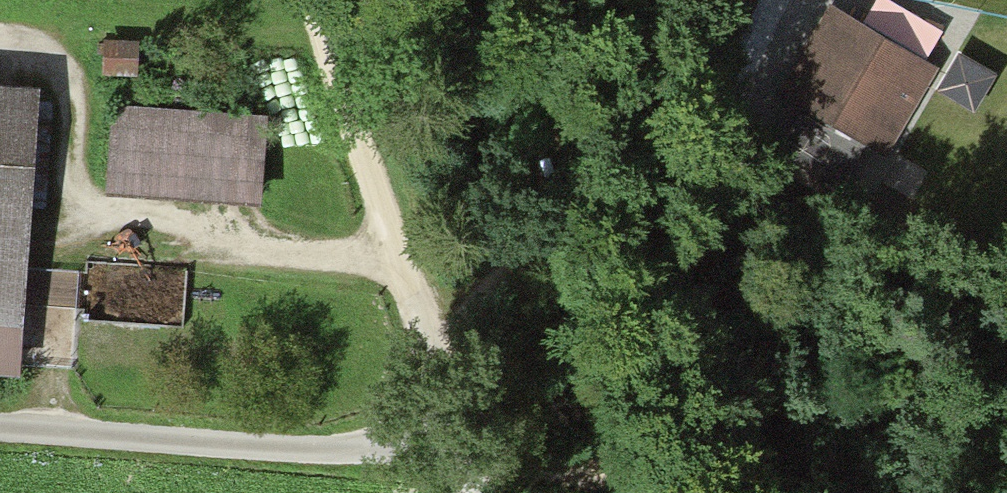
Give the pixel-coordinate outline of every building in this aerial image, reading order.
[(833,16),(790,95),(887,148),(931,69),(833,16)] [(137,43),(104,42),(103,75),(137,76),(137,43)] [(963,52),(944,93),(983,111),(1003,70),(963,52)] [(21,378),(24,324),(39,91),(0,88),(0,377),(21,378)] [(115,110),(110,193),(259,201),(263,118),(115,110)] [(134,314),(191,312),(189,266),(133,268),(134,314)]
